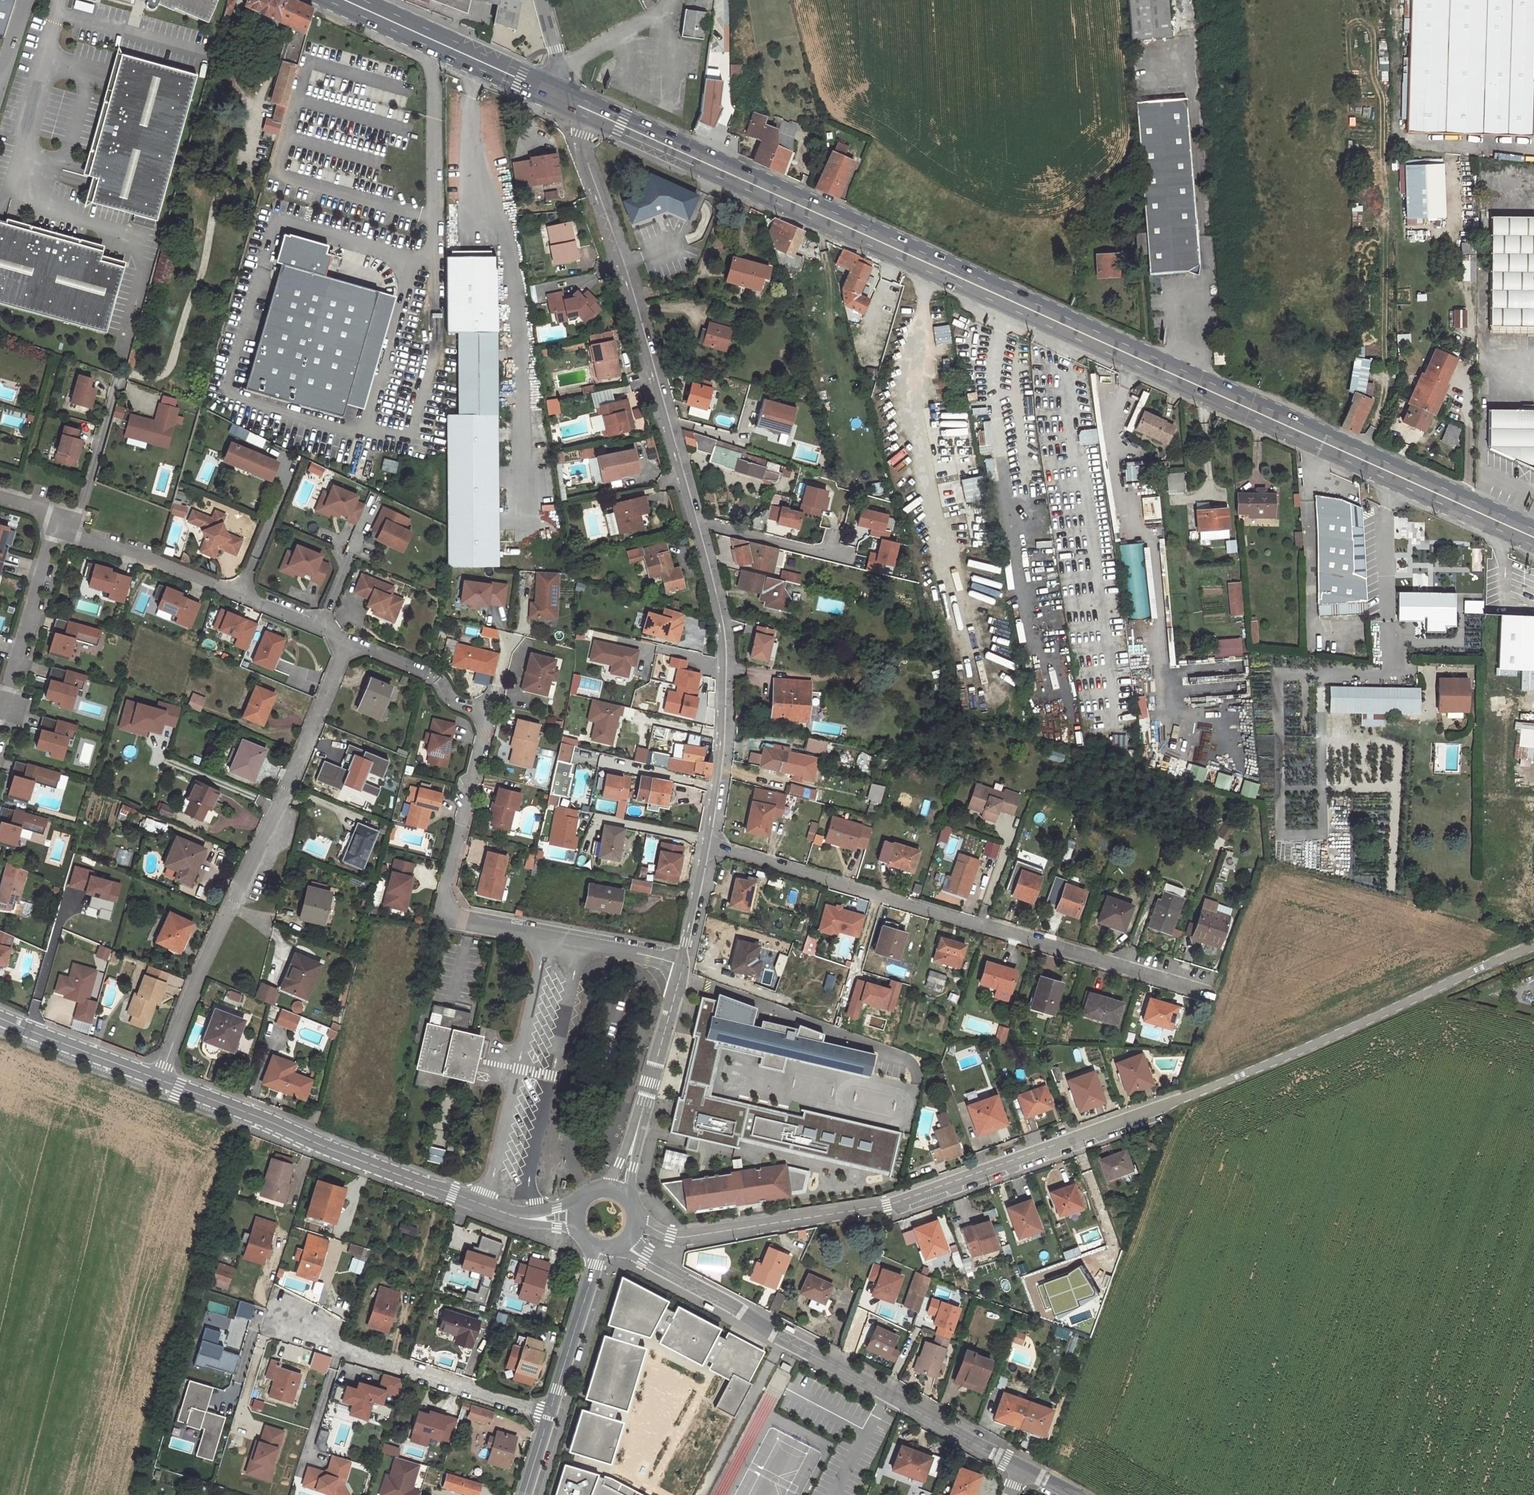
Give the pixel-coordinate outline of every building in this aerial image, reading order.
[(14,0),(0,0),(0,35),(3,36),(14,0)] [(148,2),(148,4),(148,5),(149,7),(150,8),(152,8),(155,8),(156,6),(160,0),(148,0),(148,2)] [(163,1),(209,22),(216,6),(204,1),(204,0),(164,0),(163,1)] [(235,0),(229,0),(226,12),(231,13),(235,0)] [(243,6),(257,12),(256,16),(286,30),(277,61),(281,63),(271,101),(277,103),(272,121),(265,119),(259,136),(276,142),(311,15),(313,9),(294,0),(285,0),(245,0),(243,6)] [(406,1),(424,9),(428,0),(407,0),(406,1)] [(469,14),(472,0),(432,0),(469,14)] [(515,28),(520,0),(499,0),(498,4),(495,22),(515,28)] [(655,4),(653,0),(638,0),(644,10),(655,4)] [(728,0),(714,0),(714,51),(729,51),(728,0)] [(1130,41),(1169,38),(1166,0),(1127,0),(1130,41)] [(1410,57),(1409,82),(1408,119),(1407,132),(1532,135),(1533,76),(1533,0),(1405,0),(1404,32),(1410,32),(1410,57)] [(702,41),(707,15),(687,11),(684,32),(683,37),(702,41)] [(99,178),(92,202),(106,206),(158,220),(198,74),(129,55),(115,104),(102,152),(95,177),(99,178)] [(742,74),(743,64),(732,63),(731,74),(742,74)] [(720,94),(722,80),(705,78),(701,110),(702,111),(698,121),(714,128),(723,108),(721,107),(726,96),(720,94)] [(1199,262),(1187,99),(1135,103),(1144,228),(1146,254),(1148,273),(1187,271),(1197,274),(1199,262)] [(111,102),(98,151),(102,152),(115,104),(111,102)] [(747,134),(761,140),(754,161),(763,165),(778,130),(763,123),(766,118),(754,113),(747,134)] [(793,137),(797,123),(792,121),(791,125),(782,122),(778,130),(763,165),(782,174),(791,151),(793,137)] [(833,150),(843,154),(846,146),(835,142),(833,150)] [(854,161),(832,152),(816,189),(837,198),(854,161)] [(532,159),(514,161),(517,185),(559,180),(556,154),(532,157),(532,159)] [(1406,166),(1407,217),(1445,215),(1444,165),(1406,166)] [(624,201),(632,222),(667,209),(688,219),(698,196),(650,174),(640,195),(624,201)] [(545,200),(557,198),(556,189),(544,191),(545,200)] [(1491,217),(1489,326),(1533,327),(1533,218),(1491,217)] [(804,257),(795,253),(805,232),(776,219),(770,232),(780,265),(797,273),(804,257)] [(571,240),(567,222),(550,224),(554,244),(552,245),(555,261),(578,257),(575,240),(571,240)] [(0,233),(0,304),(107,333),(125,267),(101,260),(104,251),(79,244),(31,231),(7,224),(4,234),(0,233)] [(32,226),(31,231),(79,244),(81,240),(32,226)] [(1135,228),(1137,254),(1146,254),(1144,228),(1135,228)] [(1090,239),(1089,231),(1073,232),(1074,240),(1090,239)] [(317,250),(319,244),(285,234),(277,263),(282,264),(246,389),(344,418),(348,404),(356,374),(368,378),(372,379),(376,365),(371,363),(374,355),(379,356),(383,340),(376,338),(368,335),(380,292),(327,276),(333,255),(317,250)] [(1463,242),(1462,280),(1473,280),(1474,242),(1463,242)] [(845,250),(838,265),(851,271),(843,288),(843,290),(845,305),(862,313),(868,300),(859,296),(871,268),(863,264),(865,259),(845,250)] [(1118,275),(1117,254),(1097,255),(1098,276),(1118,275)] [(769,268),(733,258),(726,280),(759,289),(762,278),(767,279),(769,268)] [(499,568),(496,334),(496,260),(446,260),(447,335),(458,335),(458,418),(448,418),(449,569),(499,568)] [(573,297),(564,298),(564,295),(563,289),(547,292),(550,310),(555,309),(558,309),(559,315),(577,312),(579,314),(584,320),(592,312),(594,314),(601,308),(595,300),(597,299),(588,290),(583,294),(578,289),(573,293),(573,297)] [(368,335),(376,338),(389,294),(380,292),(368,335)] [(577,312),(559,315),(558,309),(555,309),(557,321),(575,318),(579,314),(577,312)] [(1454,311),(1454,325),(1464,325),(1464,311),(1454,311)] [(592,312),(584,320),(586,322),(594,314),(592,312)] [(731,329),(710,323),(704,344),(726,350),(731,329)] [(935,345),(950,342),(947,325),(932,328),(935,345)] [(599,359),(602,377),(619,373),(612,339),(611,340),(609,332),(591,335),(593,343),(592,343),(595,360),(599,359)] [(1419,433),(1454,357),(1434,348),(1399,424),(1419,433)] [(1215,363),(1224,362),(1224,349),(1214,350),(1215,363)] [(1361,398),(1368,361),(1354,358),(1345,391),(1351,393),(1356,395),(1361,398)] [(94,376),(80,373),(73,400),(92,405),(97,386),(91,385),(94,376)] [(356,374),(348,404),(360,407),(368,378),(356,374)] [(702,379),(700,385),(710,388),(712,382),(702,379)] [(700,385),(692,383),(687,401),(694,403),(691,412),(708,416),(710,408),(706,407),(711,388),(710,388),(700,385)] [(602,426),(603,435),(627,429),(625,420),(623,411),(629,409),(626,399),(612,402),(609,388),(595,391),(598,406),(597,406),(599,417),(604,416),(606,425),(602,426)] [(1351,393),(1338,426),(1342,428),(1356,395),(1351,393)] [(1361,398),(1356,395),(1342,428),(1356,434),(1371,400),(1361,398)] [(545,416),(558,414),(556,399),(543,401),(545,416)] [(764,399),(756,426),(771,430),(770,432),(780,435),(780,433),(789,435),(797,408),(764,399)] [(132,415),(126,436),(168,447),(179,409),(161,404),(156,422),(132,415)] [(631,418),(629,409),(623,411),(625,420),(631,418)] [(1488,409),(1488,449),(1533,469),(1533,410),(1488,409)] [(1175,427),(1144,413),(1136,430),(1167,444),(1175,427)] [(1452,446),(1460,428),(1448,423),(1440,440),(1452,446)] [(551,427),(554,442),(560,440),(560,438),(557,425),(551,427)] [(79,429),(66,426),(58,454),(77,459),(83,440),(76,438),(79,429)] [(685,441),(697,445),(695,439),(694,434),(681,429),(685,441)] [(1094,429),(1077,430),(1077,444),(1095,443),(1094,429)] [(254,444),(263,447),(267,438),(258,434),(254,444)] [(695,439),(697,445),(697,450),(710,454),(713,445),(745,455),(747,451),(694,434),(695,439)] [(241,469),(273,481),(279,466),(267,462),(268,459),(232,444),(227,457),(243,464),(241,469)] [(710,454),(708,461),(723,466),(722,467),(766,481),(779,485),(782,474),(784,467),(772,463),(745,455),(713,445),(710,454)] [(555,451),(557,461),(565,460),(563,449),(555,451)] [(601,475),(619,472),(619,475),(638,472),(634,450),(597,457),(601,473),(601,475)] [(225,462),(241,469),(243,464),(227,457),(225,462)] [(597,457),(591,458),(594,475),(601,473),(597,457)] [(1123,481),(1140,481),(1140,462),(1123,462),(1123,481)] [(306,471),(319,476),(322,468),(309,463),(306,471)] [(784,467),(782,474),(791,477),(793,470),(784,467)] [(619,472),(601,475),(602,481),(620,478),(619,475),(619,472)] [(1166,492),(1184,491),(1183,473),(1165,474),(1166,492)] [(331,493),(325,490),(321,502),(342,511),(350,514),(348,518),(358,523),(366,504),(356,500),(359,494),(335,485),(331,493)] [(797,512),(822,515),(825,490),(800,487),(797,512)] [(799,512),(776,506),(779,497),(772,495),(765,522),(794,529),(799,512)] [(1312,496),(1315,537),(1317,559),(1318,615),(1368,613),(1361,511),(1340,499),(1312,496)] [(612,504),(618,533),(637,529),(634,515),(638,514),(647,513),(644,497),(620,502),(614,504),(612,504)] [(1277,497),(1239,497),(1239,519),(1248,520),(1277,520),(1277,497)] [(342,511),(321,502),(318,509),(331,514),(332,512),(340,515),(342,511)] [(172,515),(177,517),(180,508),(174,506),(172,515)] [(388,520),(382,532),(381,534),(379,540),(403,551),(413,531),(406,528),(411,517),(386,506),(381,516),(388,520)] [(183,518),(185,510),(180,508),(177,517),(183,518)] [(1226,508),(1197,511),(1198,531),(1200,531),(1201,539),(1227,537),(1226,529),(1228,529),(1226,508)] [(868,532),(880,535),(884,515),(856,509),(852,527),(868,531),(868,532)] [(228,535),(224,524),(227,517),(216,513),(213,520),(193,513),(189,523),(202,528),(208,541),(212,550),(209,556),(216,559),(220,549),(238,556),(244,541),(228,535)] [(382,532),(388,520),(381,516),(375,529),(382,532)] [(4,562),(6,554),(1,552),(3,547),(8,528),(0,525),(0,561),(4,562)] [(731,537),(739,564),(751,561),(750,557),(753,557),(754,561),(752,566),(773,571),(778,549),(731,537)] [(672,569),(665,540),(642,547),(628,552),(630,562),(645,558),(649,576),(653,575),(655,583),(663,581),(666,592),(684,588),(679,567),(672,569)] [(208,541),(203,554),(209,556),(212,550),(208,541)] [(1152,618),(1146,543),(1120,545),(1126,620),(1152,618)] [(313,578),(323,582),(331,564),(321,560),(323,554),(299,544),(296,553),(290,550),(285,562),(307,571),(315,574),(313,578)] [(307,571),(285,562),(282,569),(295,574),(296,571),(305,575),(307,571)] [(102,597),(123,602),(130,578),(115,574),(110,572),(111,569),(87,563),(85,571),(92,573),(90,579),(88,586),(104,591),(102,597)] [(902,568),(880,563),(878,574),(899,579),(902,568)] [(558,573),(537,571),(536,598),(538,598),(538,602),(536,601),(535,616),(556,617),(558,573)] [(743,571),(740,585),(764,592),(763,598),(768,599),(767,604),(782,608),(793,601),(787,587),(789,581),(743,571)] [(408,593),(365,575),(357,593),(372,600),(370,606),(377,610),(376,614),(383,617),(385,613),(397,618),(408,593)] [(491,583),(465,579),(462,600),(471,601),(480,603),(488,604),(488,601),(504,604),(507,584),(491,581),(491,583)] [(1240,582),(1226,583),(1228,616),(1241,615),(1240,582)] [(170,619),(190,628),(200,604),(186,598),(181,596),(182,594),(159,584),(156,592),(163,595),(160,601),(158,607),(173,614),(170,619)] [(1424,589),(1399,590),(1399,618),(1425,617),(1425,613),(1425,608),(1424,589)] [(156,592),(153,598),(160,601),(163,595),(156,592)] [(1463,600),(1435,600),(1435,609),(1436,613),(1436,627),(1454,627),(1454,620),(1464,620),(1463,600)] [(647,611),(642,630),(676,641),(682,622),(680,621),(683,613),(664,607),(661,616),(647,611)] [(213,627),(237,637),(234,645),(245,649),(248,642),(256,623),(221,609),(213,627)] [(97,646),(101,631),(56,618),(52,633),(54,633),(48,654),(58,657),(59,653),(70,656),(74,639),(97,646)] [(1500,619),(1497,672),(1533,673),(1533,621),(1500,619)] [(1248,621),(1249,645),(1257,644),(1256,621),(1248,621)] [(774,630),(758,626),(751,657),(767,661),(774,630)] [(494,640),(496,631),(481,627),(478,636),(494,640)] [(285,639),(267,631),(254,661),(272,668),(285,639)] [(1228,658),(1242,655),(1238,637),(1212,641),(1216,668),(1230,666),(1228,658)] [(639,650),(595,640),(590,659),(613,664),(611,672),(628,676),(631,664),(632,658),(637,659),(639,650)] [(453,663),(495,674),(501,653),(458,642),(453,663)] [(530,670),(526,687),(546,692),(550,677),(554,678),(557,668),(552,667),(555,657),(531,651),(526,669),(530,670)] [(678,668),(686,670),(688,661),(672,657),(670,666),(678,668)] [(84,682),(86,676),(51,666),(48,680),(50,681),(48,689),(45,697),(60,701),(59,706),(71,709),(77,688),(72,686),(74,679),(84,682)] [(688,671),(686,670),(678,668),(674,686),(678,686),(697,691),(701,675),(701,674),(688,671)] [(1158,671),(1158,685),(1170,684),(1169,670),(1158,671)] [(1493,677),(1488,676),(1488,681),(1492,680),(1492,681),(1493,682),(1512,683),(1512,689),(1518,689),(1519,676),(1493,675),(1493,677)] [(1469,679),(1441,678),(1440,709),(1468,710),(1469,679)] [(77,688),(82,690),(84,682),(74,679),(72,686),(77,688)] [(812,681),(775,679),(773,715),(791,716),(790,719),(809,720),(812,681)] [(371,691),(367,689),(358,709),(379,718),(391,687),(376,680),(371,691)] [(276,694),(257,686),(244,717),(262,724),(276,694)] [(697,691),(678,686),(676,692),(698,697),(699,691),(697,691)] [(1420,689),(1342,687),(1342,711),(1419,713),(1420,689)] [(698,697),(676,692),(669,691),(664,712),(694,719),(699,698),(698,697)] [(192,696),(188,706),(200,711),(204,701),(192,696)] [(174,726),(179,707),(158,701),(156,708),(153,708),(126,700),(118,727),(145,735),(147,729),(161,733),(164,723),(174,726)] [(622,716),(624,707),(593,700),(591,709),(598,710),(595,722),(591,740),(611,745),(618,715),(622,716)] [(598,710),(591,709),(588,721),(595,722),(598,710)] [(749,711),(737,710),(736,720),(748,720),(749,711)] [(38,738),(36,747),(51,751),(50,755),(62,759),(68,738),(68,737),(63,736),(65,729),(75,732),(76,726),(42,716),(38,730),(41,730),(38,738)] [(449,749),(451,741),(452,741),(455,726),(434,721),(431,734),(428,734),(425,743),(430,744),(427,753),(431,754),(429,763),(441,766),(443,758),(446,759),(449,749)] [(515,739),(512,751),(508,765),(523,768),(526,758),(530,759),(539,726),(517,721),(512,738),(515,739)] [(1512,729),(1517,730),(1515,759),(1533,761),(1533,744),(1533,724),(1513,722),(1512,729)] [(68,738),(72,739),(75,732),(65,729),(63,736),(68,737),(68,738)] [(689,734),(687,745),(699,747),(701,736),(689,734)] [(578,740),(562,736),(561,743),(575,746),(577,747),(578,740)] [(811,738),(809,748),(826,752),(828,742),(811,738)] [(266,750),(243,740),(231,770),(250,777),(257,762),(260,764),(266,750)] [(557,760),(571,763),(575,746),(561,743),(557,760)] [(685,745),(683,760),(696,762),(703,763),(704,747),(699,747),(687,745),(685,745)] [(773,749),(765,748),(760,766),(803,776),(803,778),(814,781),(819,758),(808,755),(807,757),(791,753),(790,753),(790,750),(773,746),(773,749)] [(635,761),(645,763),(648,751),(637,748),(635,761)] [(447,767),(451,749),(449,749),(446,759),(443,758),(441,766),(447,767)] [(373,762),(368,771),(382,777),(388,760),(365,750),(362,757),(373,762)] [(648,751),(645,763),(666,768),(669,756),(648,751)] [(1047,760),(1061,764),(1063,756),(1049,752),(1047,760)] [(362,757),(354,754),(347,770),(343,781),(361,789),(364,782),(368,771),(373,762),(362,757)] [(694,774),(695,772),(696,762),(683,760),(670,758),(668,768),(694,774)] [(572,764),(571,763),(557,760),(550,793),(559,795),(567,797),(572,776),(569,776),(572,764)] [(56,788),(60,774),(15,761),(11,775),(13,776),(7,797),(17,800),(18,796),(29,799),(34,782),(56,788)] [(343,781),(347,770),(324,761),(316,780),(339,789),(343,781)] [(254,779),(260,764),(257,762),(250,777),(254,779)] [(695,772),(705,774),(710,775),(711,764),(703,763),(696,762),(695,772)] [(616,775),(605,773),(601,796),(619,799),(626,800),(630,776),(622,775),(622,777),(616,775)] [(641,777),(637,798),(669,804),(672,803),(674,802),(675,800),(676,798),(676,794),(675,792),(675,790),(672,788),(673,782),(641,776),(641,777)] [(220,790),(196,780),(188,798),(193,800),(187,812),(203,819),(208,807),(212,809),(220,790)] [(364,782),(361,789),(377,796),(380,789),(364,782)] [(1003,794),(976,784),(969,804),(984,810),(982,813),(981,817),(994,822),(998,810),(1012,815),(1019,797),(1004,792),(1003,794)] [(812,790),(791,785),(789,794),(810,799),(812,790)] [(419,790),(410,787),(406,802),(411,804),(416,805),(419,790)] [(757,787),(747,831),(768,835),(774,807),(782,808),(786,793),(757,787)] [(1020,795),(1005,789),(1004,792),(1019,797),(1020,795)] [(427,813),(428,809),(430,810),(438,812),(443,796),(419,790),(416,805),(411,804),(406,824),(418,828),(427,823),(429,814),(427,813)] [(495,805),(493,812),(490,823),(492,823),(508,827),(512,810),(515,810),(519,795),(497,790),(493,805),(495,805)] [(550,793),(548,804),(557,806),(559,795),(550,793)] [(622,819),(626,800),(619,799),(615,817),(622,819)] [(163,803),(159,813),(171,818),(175,808),(163,803)] [(967,807),(982,813),(984,810),(969,804),(967,807)] [(576,810),(557,806),(550,844),(568,848),(570,837),(573,838),(576,819),(574,819),(576,810)] [(47,819),(2,807),(0,814),(0,822),(0,823),(0,844),(4,846),(5,842),(16,844),(20,828),(43,834),(47,819)] [(841,844),(856,849),(857,845),(867,847),(873,829),(834,817),(828,836),(842,840),(841,844)] [(508,827),(492,823),(491,828),(507,832),(508,827)] [(377,832),(359,824),(344,860),(362,868),(377,832)] [(943,824),(938,840),(946,842),(951,827),(943,824)] [(626,829),(604,825),(599,857),(620,861),(626,829)] [(820,845),(822,838),(813,835),(811,843),(820,845)] [(187,883),(198,860),(200,861),(205,849),(178,837),(167,864),(176,868),(172,877),(187,883)] [(570,837),(568,848),(575,849),(576,838),(570,837)] [(920,849),(896,841),(889,862),(913,870),(920,849)] [(981,857),(997,859),(999,844),(984,842),(981,857)] [(683,847),(662,843),(656,869),(665,871),(664,879),(676,881),(680,863),(678,863),(679,856),(681,856),(683,847)] [(485,873),(484,879),(481,878),(479,889),(483,890),(482,895),(495,899),(497,889),(502,890),(505,879),(501,878),(506,857),(487,852),(483,872),(485,873)] [(979,860),(960,853),(952,878),(947,893),(965,898),(979,860)] [(396,859),(384,906),(402,910),(406,895),(404,894),(406,888),(411,890),(414,877),(411,877),(414,863),(396,859)] [(2,892),(0,897),(0,896),(0,909),(3,910),(4,911),(5,911),(8,910),(12,899),(16,901),(21,903),(29,872),(11,864),(2,892)] [(69,886),(85,890),(89,876),(90,876),(92,872),(75,867),(69,886)] [(665,871),(656,869),(655,877),(664,879),(665,871)] [(1042,877),(1023,870),(1015,892),(1028,897),(1027,900),(1033,902),(1042,877)] [(90,876),(89,876),(85,890),(85,893),(92,895),(114,901),(119,884),(90,876)] [(947,893),(952,878),(948,876),(942,891),(947,893)] [(377,883),(365,878),(363,882),(376,887),(377,883)] [(633,879),(632,889),(650,892),(651,882),(636,880),(633,879)] [(755,882),(737,879),(731,905),(748,909),(755,882)] [(623,890),(591,884),(587,906),(619,912),(623,890)] [(1086,891),(1067,884),(1059,906),(1073,911),(1072,914),(1077,916),(1086,891)] [(406,888),(404,894),(406,895),(402,910),(406,911),(411,890),(406,888)] [(329,894),(309,889),(303,915),(323,920),(329,894)] [(1028,897),(1015,892),(1014,895),(1027,900),(1028,897)] [(1182,901),(1163,894),(1152,924),(1170,931),(1182,901)] [(114,901),(92,895),(88,906),(99,910),(111,913),(114,901)] [(1132,903),(1107,895),(1099,920),(1124,928),(1132,903)] [(821,925),(839,930),(860,936),(866,916),(842,909),(837,907),(827,904),(821,925)] [(1229,915),(1204,907),(1194,937),(1219,946),(1229,915)] [(109,921),(111,913),(99,910),(97,918),(109,921)] [(193,922),(171,912),(158,942),(180,952),(193,922)] [(820,929),(828,931),(838,934),(839,930),(821,925),(820,929)] [(907,933),(884,926),(877,952),(900,958),(907,933)] [(9,948),(12,937),(0,931),(0,945),(9,948)] [(965,945),(942,938),(935,959),(959,966),(965,945)] [(759,946),(739,941),(732,970),(757,977),(761,962),(756,961),(759,946)] [(0,945),(0,967),(3,968),(9,948),(0,945)] [(110,950),(100,946),(96,956),(106,960),(110,950)] [(116,963),(119,953),(113,951),(110,962),(116,963)] [(322,965),(299,955),(285,989),(308,999),(322,965)] [(1016,971),(988,962),(981,983),(998,988),(995,996),(1008,1000),(1016,971)] [(79,1002),(73,1018),(90,1024),(97,1003),(86,1000),(95,970),(73,963),(69,978),(59,975),(54,992),(64,994),(63,997),(79,1002)] [(135,993),(131,1001),(135,1003),(131,1012),(133,1013),(145,1018),(148,1019),(154,1006),(151,1005),(153,1000),(158,1001),(165,982),(164,981),(167,972),(151,966),(148,975),(145,974),(138,994),(135,993)] [(948,975),(931,970),(928,980),(945,984),(948,975)] [(167,975),(166,983),(180,986),(182,977),(167,975)] [(1063,984),(1041,978),(1032,1006),(1054,1013),(1063,984)] [(256,998),(270,1004),(275,1006),(279,994),(277,993),(278,991),(262,984),(256,998)] [(240,994),(231,990),(228,997),(238,1001),(240,994)] [(719,994),(717,1001),(714,1015),(753,1025),(757,1009),(719,994)] [(1107,1001),(1090,996),(1085,1014),(1118,1024),(1123,1003),(1108,998),(1107,1001)] [(740,1141),(748,1106),(710,1097),(723,1042),(708,1038),(714,1015),(717,1001),(702,997),(693,1037),(698,1038),(675,1132),(735,1147),(738,1147),(740,1141)] [(1184,1007),(1151,997),(1144,1019),(1177,1029),(1184,1007)] [(429,1027),(466,1035),(471,1014),(455,1010),(453,1018),(437,1014),(439,1006),(434,1005),(432,1013),(429,1027)] [(453,1018),(455,1010),(439,1006),(437,1014),(453,1018)] [(892,1010),(877,1006),(873,1020),(888,1024),(892,1010)] [(280,1008),(274,1022),(291,1029),(297,1015),(280,1008)] [(245,1020),(216,1010),(205,1040),(204,1043),(205,1047),(208,1050),(210,1051),(214,1051),(216,1050),(219,1049),(221,1045),(233,1050),(245,1020)] [(130,1022),(142,1027),(145,1018),(133,1013),(130,1022)] [(714,1015),(708,1038),(723,1042),(766,1052),(762,1066),(783,1071),(787,1056),(871,1076),(874,1065),(876,1053),(823,1040),(824,1035),(800,1026),(799,1029),(763,1020),(761,1027),(753,1025),(714,1015)] [(1143,1025),(1141,1036),(1160,1041),(1163,1030),(1143,1025)] [(466,1035),(429,1027),(419,1067),(446,1074),(471,1080),(481,1039),(466,1035)] [(1000,1028),(996,1041),(1002,1044),(1007,1030),(1000,1028)] [(260,1082),(302,1099),(310,1081),(288,1071),(291,1062),(272,1054),(260,1082)] [(1155,1084),(1143,1054),(1118,1063),(1128,1094),(1155,1084)] [(415,1070),(414,1082),(435,1086),(437,1073),(415,1070)] [(1103,1102),(1093,1072),(1070,1081),(1081,1110),(1103,1102)] [(1045,1086),(1019,1095),(1027,1116),(1053,1107),(1045,1086)] [(997,1096),(969,1106),(979,1133),(1008,1123),(997,1096)] [(740,1141),(890,1176),(900,1133),(805,1111),(803,1119),(748,1106),(740,1141)] [(312,1110),(308,1119),(317,1123),(320,1113),(312,1110)] [(963,1153),(949,1114),(941,1117),(945,1129),(937,1132),(942,1146),(932,1150),(937,1162),(963,1153)] [(688,1142),(686,1149),(697,1152),(699,1145),(700,1140),(689,1137),(688,1142)] [(424,1160),(439,1163),(443,1149),(427,1146),(424,1160)] [(686,1156),(667,1151),(663,1164),(683,1169),(686,1156)] [(1137,1170),(1130,1151),(1104,1160),(1111,1179),(1137,1170)] [(269,1176),(263,1195),(284,1201),(290,1182),(286,1181),(292,1163),(271,1156),(266,1175),(269,1176)] [(741,1160),(733,1160),(734,1168),(742,1167),(741,1160)] [(740,1172),(744,1203),(762,1201),(790,1197),(790,1194),(785,1166),(759,1170),(740,1172)] [(809,1172),(785,1166),(790,1194),(805,1192),(809,1172)] [(688,1212),(744,1203),(740,1172),(728,1174),(698,1178),(683,1181),(688,1212)] [(260,1194),(263,1195),(269,1176),(266,1175),(260,1194)] [(319,1181),(308,1215),(336,1223),(346,1190),(319,1181)] [(663,1184),(688,1212),(683,1181),(663,1184)] [(1082,1207),(1074,1184),(1052,1192),(1060,1215),(1082,1207)] [(1041,1230),(1031,1200),(1009,1208),(1019,1238),(1041,1230)] [(333,1228),(336,1223),(308,1215),(306,1220),(333,1228)] [(249,1244),(245,1257),(264,1263),(266,1257),(270,1259),(273,1247),(269,1246),(276,1223),(257,1217),(251,1236),(249,1244)] [(948,1250),(937,1220),(914,1229),(925,1259),(948,1250)] [(998,1245),(989,1220),(963,1229),(972,1255),(998,1245)] [(417,1228),(401,1223),(398,1231),(414,1236),(417,1228)] [(805,1231),(797,1232),(798,1239),(806,1238),(805,1231)] [(243,1243),(249,1244),(251,1236),(246,1234),(243,1243)] [(311,1236),(298,1274),(316,1280),(329,1242),(311,1236)] [(476,1292),(474,1300),(484,1303),(491,1280),(488,1279),(495,1260),(497,1261),(503,1243),(481,1237),(477,1248),(476,1254),(471,1253),(466,1251),(462,1266),(481,1272),(480,1275),(483,1276),(478,1292),(476,1292)] [(359,1273),(367,1249),(350,1244),(347,1253),(354,1255),(349,1270),(359,1273)] [(779,1276),(780,1272),(784,1273),(791,1257),(781,1252),(773,1249),(774,1246),(771,1245),(764,1261),(760,1260),(755,1272),(759,1274),(756,1281),(775,1289),(781,1277),(779,1276)] [(917,1270),(876,1252),(873,1262),(914,1279),(917,1272),(917,1270)] [(522,1272),(519,1281),(524,1282),(520,1296),(539,1302),(547,1273),(543,1272),(546,1262),(532,1258),(527,1273),(522,1272)] [(222,1260),(219,1270),(233,1274),(235,1265),(222,1260)] [(219,1270),(216,1278),(230,1282),(233,1274),(219,1270)] [(1114,1275),(1104,1271),(1093,1300),(1104,1304),(1114,1275)] [(915,1326),(925,1296),(931,1278),(917,1272),(914,1279),(900,1320),(915,1326)] [(1087,1292),(1079,1272),(1047,1283),(1058,1314),(1066,1311),(1065,1308),(1083,1301),(1081,1294),(1087,1292)] [(832,1285),(809,1274),(801,1292),(825,1303),(832,1285)] [(607,1324),(615,1326),(640,1333),(650,1337),(654,1328),(665,1307),(668,1300),(622,1276),(607,1324)] [(230,1282),(216,1278),(214,1286),(228,1290),(230,1282)] [(862,1281),(856,1279),(854,1287),(859,1289),(862,1281)] [(380,1287),(367,1326),(386,1332),(399,1294),(380,1287)] [(474,1300),(476,1292),(467,1289),(465,1297),(474,1300)] [(787,1295),(778,1291),(771,1308),(779,1312),(787,1295)] [(936,1314),(934,1322),(938,1324),(935,1334),(937,1334),(948,1338),(959,1307),(932,1298),(927,1311),(936,1314)] [(255,1305),(239,1301),(235,1315),(250,1320),(255,1305)] [(678,1305),(675,1312),(664,1333),(659,1342),(702,1364),(705,1358),(718,1334),(721,1328),(678,1305)] [(675,1312),(665,1307),(654,1328),(664,1333),(675,1312)] [(446,1310),(440,1330),(460,1336),(458,1343),(470,1347),(478,1320),(446,1310)] [(611,1337),(636,1344),(640,1333),(615,1326),(611,1337)] [(897,1338),(878,1327),(867,1348),(895,1361),(899,1353),(892,1350),(897,1338)] [(201,1340),(216,1344),(220,1332),(205,1328),(201,1340)] [(729,1333),(726,1338),(713,1362),(710,1369),(731,1380),(734,1374),(748,1381),(764,1351),(729,1333)] [(726,1338),(718,1334),(705,1358),(713,1362),(726,1338)] [(948,1338),(937,1334),(933,1344),(945,1348),(948,1339),(948,1338)] [(517,1369),(515,1378),(533,1384),(535,1375),(536,1375),(543,1352),(541,1351),(544,1342),(527,1337),(521,1335),(518,1344),(514,1343),(508,1366),(517,1369)] [(585,1398),(592,1400),(617,1407),(627,1410),(646,1347),(636,1344),(611,1337),(604,1335),(585,1398)] [(222,1346),(216,1344),(201,1340),(197,1353),(218,1360),(221,1350),(222,1346)] [(925,1341),(915,1369),(935,1377),(945,1348),(933,1344),(925,1341)] [(975,1352),(967,1349),(957,1381),(981,1389),(991,1359),(975,1354),(975,1352)] [(239,1356),(221,1350),(218,1360),(197,1353),(193,1364),(203,1367),(204,1364),(234,1373),(239,1356)] [(331,1357),(314,1352),(309,1368),(326,1373),(331,1357)] [(270,1361),(266,1377),(274,1379),(270,1396),(292,1402),(301,1374),(278,1368),(279,1364),(270,1361)] [(783,1362),(780,1367),(789,1372),(792,1367),(783,1362)] [(384,1373),(379,1389),(385,1391),(398,1395),(403,1379),(384,1373)] [(734,1374),(731,1380),(716,1408),(734,1417),(752,1383),(748,1381),(734,1374)] [(190,1407),(205,1411),(212,1387),(188,1380),(176,1420),(185,1423),(190,1407)] [(345,1386),(334,1383),(330,1398),(341,1401),(345,1386)] [(365,1419),(368,1411),(371,1400),(381,1403),(385,1391),(379,1389),(368,1385),(367,1388),(358,1385),(356,1390),(345,1386),(341,1401),(351,1404),(348,1414),(365,1419)] [(385,1391),(381,1403),(394,1407),(398,1395),(385,1391)] [(1029,1401),(1004,1392),(995,1415),(1020,1425),(1029,1401)] [(264,1403),(253,1400),(251,1406),(262,1410),(264,1403)] [(394,1407),(381,1403),(371,1400),(368,1411),(377,1414),(375,1421),(389,1425),(394,1407)] [(589,1411),(613,1419),(617,1407),(592,1400),(589,1411)] [(1044,1434),(1053,1410),(1029,1401),(1020,1425),(1044,1434)] [(465,1403),(465,1406),(472,1408),(470,1416),(491,1423),(494,1411),(465,1403)] [(200,1427),(205,1411),(190,1407),(185,1423),(184,1425),(199,1430),(200,1427)] [(623,1422),(613,1419),(589,1411),(581,1409),(568,1451),(611,1464),(623,1422)] [(436,1416),(428,1413),(418,1410),(412,1430),(413,1430),(410,1439),(426,1444),(429,1435),(430,1435),(439,1437),(446,1415),(437,1412),(436,1416)] [(195,1456),(212,1460),(224,1417),(205,1411),(200,1427),(203,1428),(195,1456)] [(446,1415),(439,1437),(452,1441),(459,1419),(446,1415)] [(277,1449),(282,1432),(264,1427),(260,1443),(255,1442),(252,1452),(255,1452),(253,1461),(255,1462),(251,1476),(270,1481),(274,1467),(271,1466),(276,1449),(277,1449)] [(493,1449),(489,1461),(508,1467),(517,1438),(498,1433),(496,1439),(491,1438),(488,1447),(493,1449)] [(380,1451),(397,1454),(398,1446),(381,1443),(380,1451)] [(924,1478),(932,1455),(902,1444),(894,1467),(924,1478)] [(255,1452),(252,1452),(246,1474),(251,1476),(255,1462),(253,1461),(255,1452)] [(333,1493),(334,1494),(350,1494),(344,1484),(351,1460),(334,1455),(329,1470),(331,1472),(326,1475),(325,1472),(309,1468),(305,1485),(327,1492),(333,1493)] [(421,1492),(411,1489),(417,1469),(412,1467),(414,1461),(397,1456),(394,1468),(396,1469),(394,1477),(391,1476),(387,1475),(384,1485),(390,1488),(388,1494),(392,1494),(400,1494),(402,1494),(420,1494),(421,1492)] [(597,1477),(598,1475),(564,1464),(555,1494),(591,1494),(597,1477)] [(980,1476),(958,1469),(950,1494),(974,1494),(980,1476)] [(444,1486),(473,1494),(478,1494),(482,1484),(448,1474),(444,1486)] [(604,1479),(603,1484),(624,1494),(634,1494),(635,1494),(643,1494),(611,1478),(605,1476),(604,1479)] [(597,1477),(591,1494),(624,1494),(603,1484),(604,1479),(597,1477)] [(381,1494),(392,1494),(388,1494),(390,1488),(384,1485),(381,1494)]
